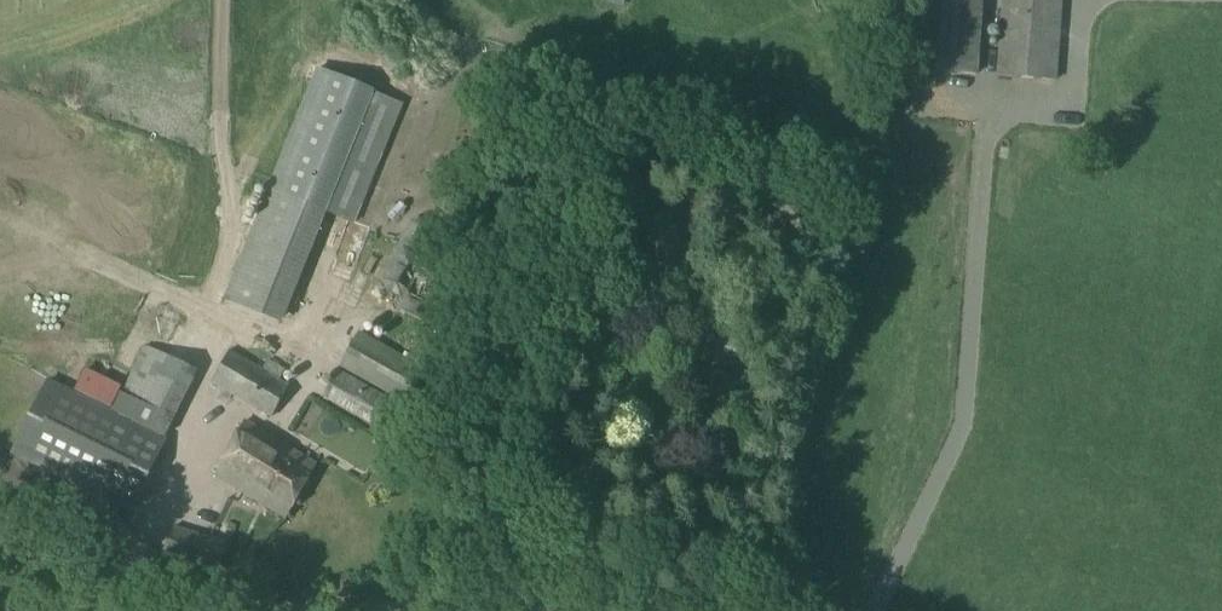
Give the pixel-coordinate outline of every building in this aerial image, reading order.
[(898,69),(978,74),(983,0),(903,0),(898,69)] [(997,75),(1055,80),(1061,0),(1002,0),(997,75)] [(314,72),(268,191),(324,213),(355,226),(399,108),(368,95),(314,72)] [(412,222),(384,283),(387,291),(400,297),(408,294),(401,310),(432,323),(452,277),(421,263),(434,232),(432,224),(420,218),(412,222)] [(361,331),(340,367),(410,406),(430,370),(361,331)] [(48,381),(12,455),(129,513),(165,439),(163,438),(196,372),(144,347),(121,395),(119,394),(110,412),(48,381)] [(229,351),(211,382),(270,418),(288,386),(229,351)] [(338,371),(323,398),(411,444),(425,418),(338,371)] [(244,422),(215,477),(285,519),(315,465),(244,422)] [(373,447),(366,463),(381,469),(388,453),(373,447)] [(172,527),(162,567),(216,581),(226,541),(172,527)]
